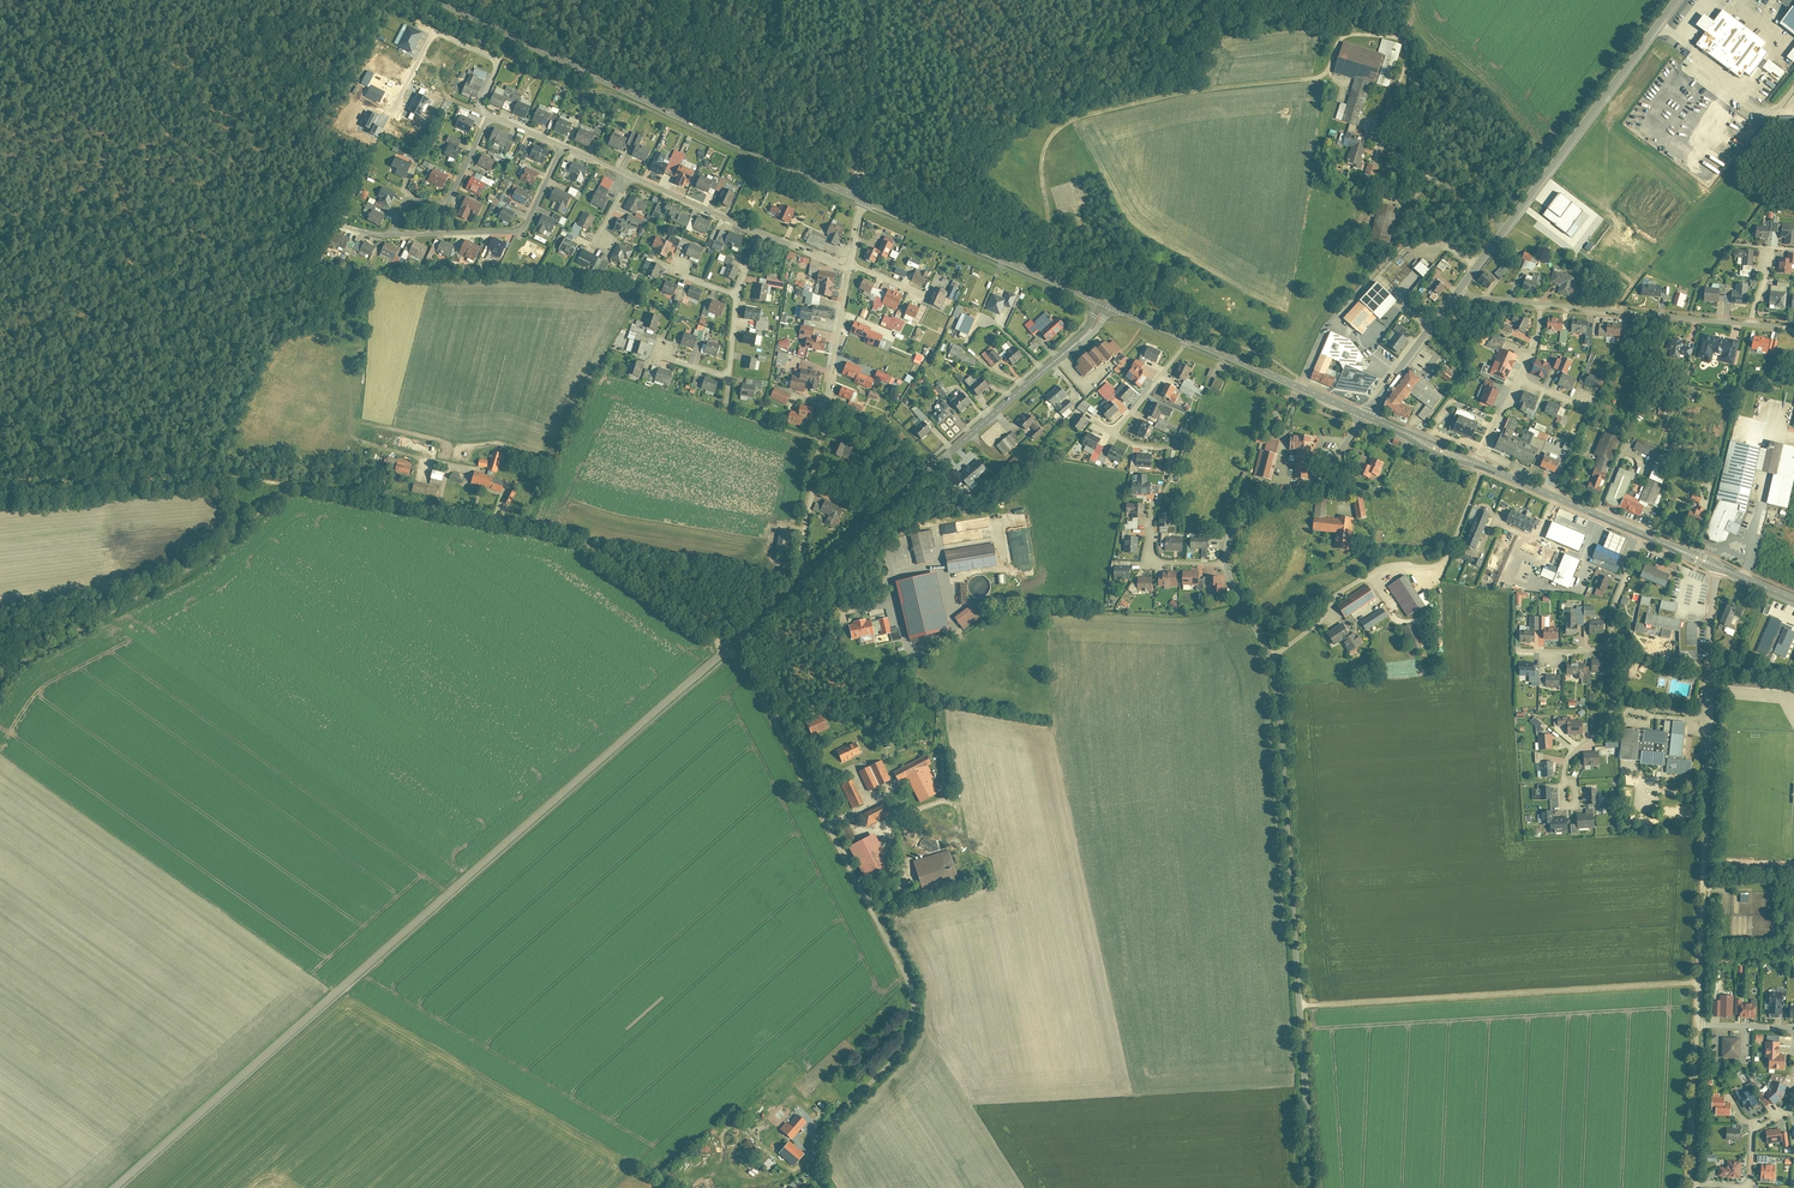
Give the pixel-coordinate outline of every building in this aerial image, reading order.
[(1780,23),(1793,34),(1793,11),(1791,9),(1780,23)] [(1749,77),(1766,54),(1761,50),(1766,44),(1722,11),(1713,23),(1703,16),(1695,27),(1705,34),(1696,47),(1724,68),(1739,78),(1744,73),(1749,77)] [(422,33),(408,26),(399,45),(412,52),(422,33)] [(1354,79),(1341,121),(1356,125),(1369,85),(1375,86),(1376,82),(1388,86),(1402,44),(1382,38),(1377,54),(1342,43),(1333,73),(1354,79)] [(1769,60),(1762,69),(1778,81),(1785,72),(1769,60)] [(486,74),(475,70),(473,75),(484,80),(486,74)] [(368,87),(374,74),(368,71),(362,84),(368,87)] [(480,89),(473,86),(476,78),(469,75),(466,83),(464,83),(460,93),(476,99),(480,89)] [(391,88),(393,83),(382,78),(380,82),(391,88)] [(510,85),(507,92),(515,95),(518,89),(510,85)] [(385,93),(371,86),(367,96),(380,103),(385,93)] [(496,86),(494,92),(503,96),(505,90),(496,86)] [(430,100),(418,94),(410,111),(421,117),(423,113),(425,114),(429,105),(428,104),(430,100)] [(493,95),(488,104),(500,110),(505,101),(493,95)] [(516,104),(512,114),(525,119),(529,110),(516,104)] [(470,111),(459,106),(456,113),(467,118),(470,111)] [(552,106),(550,112),(557,116),(560,110),(552,106)] [(378,117),(368,112),(361,125),(371,130),(378,117)] [(535,112),(531,121),(544,127),(548,118),(535,112)] [(420,122),(406,115),(396,135),(410,142),(420,122)] [(459,118),(455,128),(469,133),(473,123),(459,118)] [(557,121),(553,131),(567,137),(571,127),(557,121)] [(496,128),(489,142),(510,152),(517,138),(496,128)] [(1364,138),(1347,131),(1342,145),(1350,148),(1344,164),(1358,169),(1365,150),(1361,148),(1364,138)] [(579,132),(574,142),(588,148),(593,138),(579,132)] [(612,137),(608,147),(622,153),(626,143),(612,137)] [(447,138),(444,144),(456,149),(458,143),(447,138)] [(533,144),(527,157),(543,164),(549,152),(533,144)] [(522,145),(519,152),(524,154),(527,147),(522,145)] [(447,146),(442,156),(455,162),(459,152),(447,146)] [(636,147),(632,156),(644,162),(648,153),(636,147)] [(681,189),(684,183),(688,185),(696,168),(681,162),(684,156),(674,152),(665,171),(674,175),(673,178),(674,179),(672,185),(681,189)] [(394,156),(389,167),(394,169),(393,173),(403,177),(404,174),(406,174),(410,163),(394,156)] [(481,156),(476,167),(491,173),(495,162),(481,156)] [(531,165),(521,160),(519,165),(528,170),(531,165)] [(654,160),(649,170),(662,176),(667,166),(654,160)] [(573,161),(567,173),(573,175),(571,180),(580,184),(582,180),(583,180),(589,168),(573,161)] [(1378,167),(1368,164),(1365,173),(1375,176),(1378,167)] [(524,169),(520,179),(533,186),(538,176),(524,169)] [(605,169),(603,176),(614,179),(616,172),(605,169)] [(433,170),(427,181),(442,189),(448,178),(433,170)] [(470,178),(464,190),(478,196),(483,185),(470,178)] [(698,179),(694,187),(707,194),(711,186),(698,179)] [(379,199),(377,204),(387,208),(389,204),(390,204),(396,192),(382,186),(376,198),(379,199)] [(569,187),(567,193),(577,197),(579,191),(569,187)] [(516,190),(512,200),(524,205),(528,196),(516,190)] [(554,190),(549,201),(553,203),(550,209),(559,215),(563,208),(566,210),(571,198),(554,190)] [(722,191),(716,204),(727,208),(732,195),(722,191)] [(496,193),(493,199),(509,206),(512,199),(496,193)] [(1561,193),(1545,215),(1565,230),(1581,208),(1561,193)] [(595,194),(590,205),(604,211),(609,200),(595,194)] [(634,215),(637,210),(643,213),(647,205),(641,202),(641,201),(630,195),(623,209),(634,215)] [(459,209),(462,211),(458,217),(465,220),(468,214),(476,217),(482,205),(466,197),(459,209)] [(1397,207),(1378,203),(1370,238),(1389,243),(1397,207)] [(666,205),(661,215),(676,222),(681,212),(666,205)] [(780,206),(778,210),(771,207),(769,213),(775,216),(774,219),(787,225),(793,211),(780,206)] [(502,207),(496,218),(509,224),(514,213),(502,207)] [(370,210),(365,222),(378,228),(383,216),(370,210)] [(583,212),(577,225),(590,231),(596,218),(583,212)] [(681,214),(677,223),(686,227),(690,218),(681,214)] [(542,237),(545,231),(552,235),(557,224),(540,216),(535,226),(537,227),(534,233),(542,237)] [(691,219),(685,231),(691,233),(696,221),(691,219)] [(617,220),(612,230),(625,235),(627,229),(633,232),(637,223),(629,220),(627,224),(617,220)] [(697,221),(693,230),(705,235),(709,226),(697,221)] [(869,221),(865,226),(871,230),(874,226),(869,221)] [(830,236),(826,243),(833,246),(837,239),(840,240),(845,229),(830,223),(825,234),(830,236)] [(642,224),(637,235),(643,238),(648,227),(642,224)] [(1770,224),(1770,236),(1779,236),(1779,224),(1770,224)] [(1781,224),(1781,239),(1793,239),(1793,224),(1781,224)] [(571,234),(579,237),(583,229),(575,225),(571,234)] [(1753,226),(1754,238),(1768,237),(1768,226),(1753,226)] [(336,231),(329,244),(344,252),(351,240),(336,231)] [(719,231),(715,241),(723,243),(726,234),(719,231)] [(809,231),(803,243),(820,251),(826,239),(809,231)] [(728,233),(723,244),(737,250),(741,239),(728,233)] [(670,236),(667,243),(659,239),(659,240),(656,238),(650,248),(653,250),(651,253),(665,260),(672,247),(676,249),(680,241),(670,236)] [(360,241),(355,251),(368,258),(374,249),(360,241)] [(441,241),(435,253),(448,260),(454,248),(441,241)] [(488,264),(491,259),(497,262),(504,248),(489,241),(483,255),(485,256),(482,261),(488,264)] [(882,241),(877,252),(868,248),(862,260),(872,264),(876,257),(885,261),(892,245),(882,241)] [(463,243),(457,255),(472,262),(478,250),(463,243)] [(564,243),(559,252),(571,258),(575,248),(564,243)] [(628,262),(633,251),(617,244),(610,259),(621,264),(623,260),(628,262)] [(384,245),(378,257),(391,263),(397,251),(384,245)] [(406,261),(408,258),(419,263),(424,253),(411,246),(408,253),(403,251),(400,258),(406,261)] [(687,246),(682,258),(696,264),(701,252),(687,246)] [(584,250),(578,260),(592,268),(598,257),(584,250)] [(789,250),(785,260),(805,268),(809,258),(789,250)] [(892,252),(888,259),(894,261),(897,254),(892,252)] [(1741,267),(1754,267),(1753,252),(1740,252),(1741,267)] [(720,253),(717,261),(724,264),(730,267),(733,259),(720,253)] [(1778,275),(1790,275),(1790,264),(1793,264),(1793,254),(1786,254),(1786,259),(1778,259),(1778,275)] [(899,256),(897,261),(904,264),(906,259),(899,256)] [(593,271),(601,276),(608,264),(599,259),(593,271)] [(908,259),(905,266),(917,270),(919,263),(908,259)] [(645,261),(640,276),(656,282),(661,267),(645,261)] [(724,264),(720,275),(731,280),(736,269),(730,267),(724,264)] [(1501,265),(1494,273),(1500,279),(1507,271),(1501,265)] [(817,270),(815,283),(818,284),(816,294),(829,296),(830,285),(833,286),(835,273),(817,270)] [(914,272),(910,281),(922,287),(926,277),(914,272)] [(1554,272),(1552,282),(1561,284),(1559,292),(1578,297),(1581,288),(1572,286),(1575,277),(1554,272)] [(1482,273),(1475,283),(1487,291),(1494,281),(1482,273)] [(783,278),(765,277),(764,284),(782,285),(783,278)] [(1523,279),(1520,289),(1533,293),(1536,283),(1523,279)] [(666,280),(660,294),(673,299),(678,285),(666,280)] [(861,280),(858,290),(870,294),(873,284),(861,280)] [(1355,302),(1356,303),(1342,318),(1358,332),(1362,334),(1369,327),(1368,325),(1374,318),(1380,322),(1398,300),(1373,280),(1355,302)] [(1427,290),(1438,298),(1445,287),(1435,280),(1427,290)] [(1786,308),(1786,294),(1789,294),(1789,281),(1776,281),(1776,287),(1770,286),(1770,308),(1786,308)] [(752,284),(751,300),(765,301),(766,285),(752,284)] [(1642,285),(1642,297),(1660,298),(1660,285),(1642,285)] [(1732,285),(1731,304),(1747,305),(1748,285),(1732,285)] [(679,286),(676,294),(684,297),(687,289),(679,286)] [(946,298),(952,301),(958,289),(952,287),(946,298)] [(935,288),(929,300),(942,306),(947,294),(935,288)] [(1718,304),(1718,297),(1724,298),(1725,291),(1719,291),(1719,289),(1703,288),(1703,303),(1718,304)] [(884,292),(873,289),(871,296),(881,299),(884,292)] [(690,290),(685,302),(697,307),(702,295),(690,290)] [(886,293),(881,304),(895,310),(900,299),(886,293)] [(1004,304),(1010,307),(1015,296),(1008,293),(1005,300),(1004,304)] [(994,295),(988,309),(999,313),(1004,304),(1005,300),(994,295)] [(1676,295),(1675,312),(1687,312),(1687,295),(1676,295)] [(710,302),(706,312),(722,318),(726,308),(710,302)] [(906,304),(902,314),(914,318),(918,309),(906,304)] [(814,306),(812,317),(826,319),(828,309),(814,306)] [(746,307),(742,319),(757,323),(760,311),(746,307)] [(798,309),(797,320),(811,322),(812,311),(798,309)] [(863,311),(859,318),(866,321),(869,314),(863,311)] [(648,313),(642,327),(654,331),(660,318),(648,313)] [(961,313),(954,329),(968,335),(974,319),(961,313)] [(1045,313),(1027,330),(1034,338),(1038,334),(1047,343),(1065,324),(1055,315),(1051,319),(1045,313)] [(757,330),(766,332),(768,320),(760,318),(757,330)] [(896,319),(892,328),(901,332),(905,323),(896,319)] [(1546,319),(1545,332),(1562,333),(1562,319),(1546,319)] [(1531,325),(1520,321),(1509,324),(1506,330),(1526,337),(1531,325)] [(1574,321),(1573,333),(1585,334),(1585,342),(1594,343),(1595,328),(1586,321),(1574,321)] [(853,323),(850,333),(864,339),(863,342),(877,348),(881,338),(867,333),(869,329),(853,323)] [(1605,323),(1605,335),(1619,335),(1619,323),(1605,323)] [(1387,346),(1399,354),(1408,341),(1402,337),(1406,331),(1397,325),(1393,330),(1396,333),(1387,346)] [(799,327),(797,335),(812,338),(814,330),(799,327)] [(1322,354),(1332,358),(1347,365),(1341,380),(1337,391),(1370,397),(1381,380),(1363,372),(1368,361),(1350,338),(1330,330),(1320,353),(1322,354)] [(754,345),(759,347),(762,336),(757,334),(756,336),(743,332),(740,342),(753,347),(754,345)] [(682,334),(679,344),(693,348),(696,338),(682,334)] [(1727,341),(1703,335),(1698,357),(1710,360),(1712,353),(1721,355),(1719,362),(1733,365),(1739,340),(1727,337),(1727,341)] [(1073,364),(1084,378),(1121,350),(1110,336),(1073,364)] [(806,337),(804,348),(822,352),(825,342),(806,337)] [(1754,337),(1752,350),(1767,353),(1770,339),(1754,337)] [(1035,338),(1030,344),(1036,349),(1041,343),(1035,338)] [(777,342),(779,348),(790,345),(788,339),(777,342)] [(1672,349),(1670,356),(1679,358),(1680,354),(1685,355),(1687,347),(1683,346),(1682,345),(1683,344),(1681,342),(1679,342),(1679,341),(1678,340),(1676,339),(1674,340),(1670,339),(1668,348),(1672,349)] [(633,341),(629,353),(641,357),(645,345),(633,341)] [(1010,361),(1013,365),(1023,356),(1015,347),(1014,347),(1008,341),(1002,346),(1006,351),(1006,352),(1007,353),(1004,356),(1009,362),(1010,361)] [(1778,353),(1779,342),(1771,341),(1769,351),(1778,353)] [(705,343),(703,352),(718,356),(720,348),(705,343)] [(1150,343),(1144,355),(1159,363),(1165,352),(1150,343)] [(952,344),(947,356),(975,367),(978,359),(962,352),(963,349),(952,344)] [(991,347),(982,355),(992,366),(1001,359),(991,347)] [(1493,368),(1510,375),(1518,356),(1501,349),(1493,368)] [(778,353),(775,365),(784,367),(786,355),(778,353)] [(1325,374),(1332,358),(1322,354),(1312,378),(1337,391),(1341,380),(1325,374)] [(744,357),(742,370),(752,371),(754,358),(744,357)] [(1562,361),(1558,369),(1566,373),(1572,361),(1564,357),(1562,361)] [(1562,361),(1554,358),(1550,366),(1536,360),(1531,371),(1548,379),(1552,371),(1557,373),(1558,369),(1562,361)] [(867,359),(864,368),(879,374),(882,365),(867,359)] [(1183,360),(1175,375),(1185,380),(1193,365),(1183,360)] [(630,361),(625,373),(637,377),(642,366),(630,361)] [(845,362),(840,374),(853,379),(852,383),(869,390),(874,379),(859,373),(860,368),(845,362)] [(790,380),(790,390),(805,391),(805,384),(808,384),(808,391),(814,391),(815,385),(818,385),(819,371),(807,370),(807,365),(799,364),(798,370),(797,381),(790,380)] [(1128,374),(1140,384),(1149,374),(1136,364),(1128,374)] [(1448,368),(1442,376),(1450,381),(1454,375),(1454,374),(1455,373),(1448,368)] [(656,370),(653,380),(669,385),(672,374),(656,370)] [(930,370),(925,375),(931,380),(935,375),(930,370)] [(1446,397),(1411,371),(1383,408),(1410,421),(1414,411),(1401,405),(1411,393),(1427,402),(1419,414),(1430,422),(1446,397)] [(1563,373),(1558,384),(1574,391),(1579,380),(1563,373)] [(1591,373),(1587,383),(1598,388),(1602,378),(1591,373)] [(693,376),(690,386),(695,388),(698,378),(693,376)] [(969,376),(962,383),(966,388),(974,382),(969,376)] [(889,377),(884,386),(891,389),(896,380),(889,377)] [(969,390),(978,398),(989,387),(980,378),(969,390)] [(701,379),(697,389),(713,394),(716,384),(701,379)] [(1180,394),(1197,401),(1201,390),(1192,387),(1194,383),(1186,380),(1180,394)] [(942,383),(934,389),(941,398),(949,391),(942,383)] [(1167,384),(1160,395),(1175,403),(1181,391),(1167,384)] [(739,386),(737,397),(752,400),(754,389),(739,386)] [(1120,396),(1129,404),(1137,393),(1128,386),(1120,396)] [(1480,402),(1495,407),(1501,392),(1487,386),(1480,402)] [(1059,387),(1046,397),(1054,407),(1067,396),(1059,387)] [(839,388),(836,397),(849,402),(852,393),(839,388)] [(773,390),(769,399),(784,406),(789,396),(773,390)] [(1527,390),(1520,407),(1527,410),(1529,406),(1537,409),(1543,397),(1527,390)] [(961,394),(949,406),(958,415),(970,403),(961,394)] [(1057,410),(1062,416),(1074,406),(1069,400),(1057,410)] [(1102,410),(1110,420),(1120,412),(1111,401),(1102,410)] [(1156,402),(1150,415),(1159,420),(1165,422),(1171,409),(1156,402)] [(1547,402),(1543,413),(1557,419),(1561,408),(1547,402)] [(933,415),(940,424),(951,415),(944,406),(933,415)] [(800,425),(800,418),(810,419),(810,407),(796,407),(796,417),(787,417),(787,425),(800,425)] [(1045,431),(1030,413),(1020,422),(1036,440),(1045,431)] [(1459,414),(1452,430),(1471,438),(1478,422),(1459,414)] [(1074,425),(1082,431),(1090,421),(1082,415),(1074,425)] [(1138,418),(1132,432),(1145,438),(1152,425),(1138,418)] [(1512,418),(1508,426),(1516,430),(1520,421),(1512,418)] [(1159,420),(1155,429),(1164,433),(1168,424),(1165,422),(1159,420)] [(915,430),(924,439),(933,430),(924,421),(915,430)] [(1527,429),(1522,441),(1531,445),(1536,433),(1527,429)] [(1601,456),(1596,469),(1608,474),(1624,439),(1607,431),(1597,454),(1601,456)] [(1089,432),(1083,444),(1096,450),(1102,438),(1089,432)] [(1502,433),(1495,449),(1531,465),(1538,448),(1531,445),(1522,441),(1502,433)] [(997,447),(1006,457),(1020,444),(1011,434),(997,447)] [(1312,437),(1290,435),(1289,450),(1296,451),(1293,479),(1309,480),(1312,437)] [(854,447),(840,441),(834,454),(843,457),(845,452),(851,455),(854,447)] [(1638,441),(1634,450),(1656,459),(1660,450),(1638,441)] [(1746,513),(1760,449),(1731,442),(1716,501),(1719,501),(1719,502),(1706,530),(1709,540),(1718,544),(1726,541),(1729,533),(1736,536),(1740,527),(1734,523),(1739,512),(1746,513)] [(1774,475),(1781,445),(1770,442),(1768,450),(1760,449),(1755,471),(1774,475)] [(1793,483),(1793,448),(1781,445),(1774,475),(1767,504),(1788,509),(1793,483)] [(1113,446),(1107,458),(1120,463),(1125,451),(1113,446)] [(1270,478),(1278,454),(1262,449),(1255,473),(1270,478)] [(492,450),(485,473),(474,469),(469,483),(501,493),(506,480),(494,476),(502,453),(492,450)] [(1139,452),(1138,466),(1158,467),(1158,453),(1139,452)] [(1100,456),(1096,462),(1102,465),(1105,459),(1100,456)] [(1546,456),(1541,468),(1556,475),(1561,463),(1546,456)] [(1367,476),(1382,481),(1388,464),(1373,459),(1367,476)] [(986,469),(978,460),(960,476),(968,485),(978,476),(986,469)] [(1613,483),(1606,501),(1621,507),(1633,473),(1621,468),(1615,484),(1613,483)] [(431,471),(429,480),(440,483),(442,474),(431,471)] [(1584,493),(1598,499),(1607,477),(1593,471),(1584,493)] [(451,473),(449,480),(458,483),(460,475),(451,473)] [(1152,473),(1140,473),(1140,482),(1134,481),(1134,493),(1149,494),(1149,487),(1152,487),(1152,473)] [(1666,486),(1650,478),(1640,500),(1656,507),(1666,486)] [(1366,497),(1356,497),(1357,515),(1367,514),(1366,497)] [(1627,498),(1623,507),(1633,512),(1644,516),(1648,508),(1627,498)] [(820,512),(828,516),(824,525),(833,529),(842,509),(825,502),(820,512)] [(1145,502),(1128,502),(1128,519),(1146,519),(1145,502)] [(1691,509),(1686,521),(1699,528),(1705,515),(1691,509)] [(1157,510),(1157,525),(1171,525),(1171,510),(1157,510)] [(1511,510),(1506,522),(1519,527),(1524,515),(1511,510)] [(1475,522),(1486,527),(1491,516),(1480,511),(1475,522)] [(1524,515),(1519,527),(1532,532),(1537,521),(1524,515)] [(1314,518),(1313,531),(1335,533),(1334,550),(1351,551),(1355,517),(1337,516),(1337,520),(1314,518)] [(1552,521),(1545,538),(1579,552),(1586,535),(1552,521)] [(1470,533),(1481,538),(1486,527),(1475,522),(1470,533)] [(778,530),(773,550),(785,553),(789,533),(778,530)] [(930,550),(936,549),(932,530),(908,535),(914,564),(932,560),(930,550)] [(942,535),(944,544),(977,538),(975,530),(942,535)] [(1616,565),(1620,557),(1621,557),(1627,539),(1609,532),(1604,547),(1598,545),(1594,556),(1616,565)] [(1465,544),(1477,549),(1481,538),(1470,533),(1465,544)] [(1127,552),(1140,552),(1140,534),(1128,534),(1127,552)] [(1193,535),(1193,551),(1210,551),(1210,536),(1193,535)] [(1167,537),(1167,550),(1185,550),(1186,538),(1167,537)] [(1546,549),(1524,541),(1521,549),(1543,558),(1546,549)] [(944,553),(947,574),(996,566),(993,545),(944,553)] [(1553,583),(1569,589),(1581,561),(1565,555),(1557,575),(1554,582),(1553,583)] [(1669,573),(1645,564),(1639,578),(1664,587),(1669,573)] [(1115,568),(1115,582),(1133,582),(1132,567),(1115,568)] [(1554,582),(1557,575),(1543,569),(1540,576),(1554,582)] [(1166,573),(1163,573),(1163,575),(1160,575),(1159,585),(1164,585),(1165,584),(1170,584),(1171,585),(1177,586),(1178,580),(1176,580),(1176,573),(1173,573),(1173,572),(1166,572),(1166,573)] [(1199,573),(1184,572),(1184,583),(1199,584),(1199,573)] [(982,574),(979,574),(975,575),(972,577),(970,580),(968,583),(969,588),(970,591),(973,594),(976,595),(979,596),(983,596),(986,594),(989,591),(990,587),(991,584),(990,581),(988,578),(986,576),(982,574)] [(1611,579),(1599,574),(1591,592),(1603,597),(1611,579)] [(1211,575),(1211,592),(1221,592),(1221,575),(1211,575)] [(918,651),(914,635),(949,629),(946,617),(945,617),(938,586),(932,587),(930,576),(906,581),(909,596),(923,594),(928,621),(913,624),(909,605),(893,608),(902,654),(918,651)] [(1406,576),(1387,588),(1405,617),(1424,605),(1406,576)] [(1139,577),(1139,592),(1155,592),(1155,577),(1139,577)] [(1366,585),(1335,606),(1345,621),(1376,601),(1366,585)] [(1652,598),(1642,596),(1635,632),(1670,638),(1673,630),(1681,632),(1680,647),(1698,647),(1697,623),(1675,619),(1678,603),(1662,600),(1659,616),(1649,614),(1652,598)] [(970,603),(955,615),(961,624),(977,612),(970,603)] [(1744,609),(1729,603),(1720,623),(1729,627),(1734,615),(1740,617),(1744,609)] [(1381,609),(1362,622),(1367,630),(1387,617),(1381,609)] [(1577,615),(1566,615),(1565,635),(1577,635),(1577,623),(1577,615)] [(1534,631),(1523,631),(1523,642),(1537,642),(1537,631),(1543,631),(1543,616),(1534,616),(1534,631)] [(1552,616),(1546,616),(1546,638),(1562,638),(1562,627),(1552,627),(1552,616)] [(1757,652),(1766,655),(1765,659),(1771,662),(1774,653),(1785,658),(1793,638),(1793,632),(1792,631),(1793,627),(1772,617),(1757,652)] [(876,622),(880,634),(890,631),(887,619),(876,622)] [(848,626),(852,640),(874,634),(870,620),(848,626)] [(1353,631),(1349,634),(1341,623),(1325,633),(1334,647),(1342,642),(1349,652),(1362,644),(1353,631)] [(1590,623),(1590,634),(1606,634),(1606,623),(1590,623)] [(1594,671),(1594,677),(1605,677),(1605,672),(1606,672),(1606,659),(1591,659),(1591,671),(1594,671)] [(1538,662),(1521,662),(1521,674),(1538,674),(1538,662)] [(1566,664),(1566,674),(1583,675),(1584,664),(1566,664)] [(1545,677),(1544,685),(1558,686),(1558,675),(1545,675),(1545,677)] [(1686,708),(1658,706),(1658,713),(1685,715),(1686,708)] [(805,720),(812,736),(828,729),(821,714),(805,720)] [(1569,726),(1569,734),(1583,734),(1583,720),(1571,720),(1571,717),(1559,717),(1559,726),(1569,726)] [(1623,728),(1620,759),(1664,763),(1663,774),(1692,776),(1693,761),(1683,760),(1686,722),(1664,721),(1663,732),(1623,728)] [(1539,751),(1553,751),(1553,736),(1539,736),(1539,751)] [(1600,767),(1600,753),(1606,753),(1606,747),(1596,748),(1596,752),(1582,752),(1582,768),(1600,767)] [(891,780),(875,749),(864,754),(879,786),(891,780)] [(907,778),(919,802),(937,792),(925,769),(930,766),(924,755),(892,772),(898,783),(907,778)] [(1540,776),(1552,776),(1552,762),(1540,762),(1540,776)] [(878,788),(867,766),(856,772),(867,793),(878,788)] [(1661,780),(1638,778),(1634,812),(1658,815),(1661,780)] [(841,786),(850,808),(864,803),(855,781),(841,786)] [(1540,788),(1541,799),(1551,798),(1550,787),(1540,788)] [(1608,802),(1597,802),(1597,787),(1584,788),(1584,805),(1594,805),(1594,809),(1608,809),(1608,802)] [(861,814),(867,826),(889,817),(884,805),(861,814)] [(1551,828),(1565,828),(1565,818),(1552,818),(1552,811),(1541,811),(1541,825),(1551,825),(1551,828)] [(1572,830),(1593,829),(1592,812),(1571,813),(1572,830)] [(862,881),(889,868),(872,834),(846,846),(862,881)] [(913,862),(921,893),(956,884),(948,853),(913,862)] [(1769,1004),(1770,1004),(1781,1004),(1782,1004),(1782,993),(1778,993),(1770,993),(1769,1004)] [(1714,1000),(1714,1017),(1732,1017),(1732,996),(1720,996),(1720,1001),(1714,1000)] [(1739,1014),(1739,1018),(1754,1017),(1754,1003),(1743,1003),(1743,999),(1734,999),(1735,1014),(1739,1014)] [(1770,1004),(1770,1018),(1781,1018),(1781,1004),(1770,1004)] [(1722,1039),(1722,1059),(1740,1058),(1739,1038),(1722,1039)] [(1766,1056),(1779,1056),(1779,1043),(1766,1043),(1766,1056)] [(1768,1061),(1768,1069),(1784,1069),(1784,1056),(1779,1056),(1766,1056),(1765,1061),(1768,1061)] [(1771,1081),(1768,1089),(1782,1097),(1786,1086),(1771,1081)] [(1731,1092),(1737,1102),(1741,1100),(1746,1110),(1758,1104),(1751,1090),(1742,1095),(1739,1088),(1731,1092)] [(1762,1096),(1773,1106),(1778,1101),(1782,1097),(1768,1089),(1762,1096)] [(1714,1109),(1715,1116),(1731,1115),(1730,1102),(1726,1102),(1725,1097),(1710,1098),(1711,1109),(1714,1109)] [(796,1135),(806,1124),(796,1116),(790,1124),(787,1121),(780,1130),(788,1137),(792,1132),(796,1135)] [(1725,1129),(1726,1141),(1740,1140),(1739,1128),(1725,1129)] [(1767,1142),(1779,1142),(1779,1148),(1789,1147),(1788,1133),(1781,1134),(1781,1129),(1766,1130),(1767,1142)] [(784,1143),(776,1154),(793,1166),(801,1155),(784,1143)] [(761,1148),(752,1159),(768,1172),(777,1161),(761,1148)] [(1728,1162),(1728,1168),(1718,1168),(1718,1177),(1727,1177),(1727,1179),(1739,1179),(1739,1162),(1728,1162)] [(1760,1167),(1760,1180),(1776,1179),(1775,1167),(1760,1167)]
